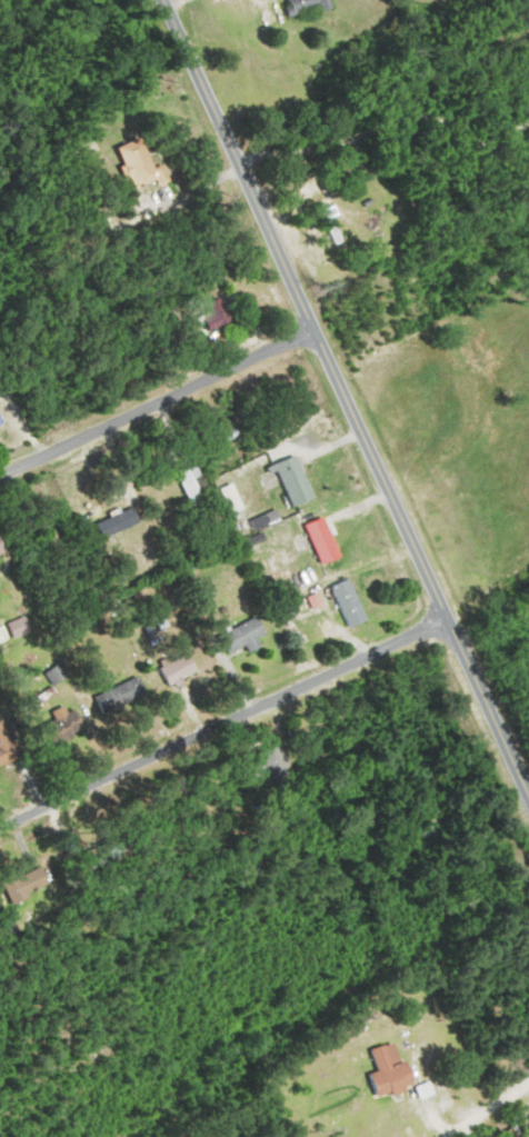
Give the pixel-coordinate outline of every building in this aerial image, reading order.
[(322,5),(324,11),(336,7),(334,0),(287,0),(292,15),(322,5)] [(165,166),(157,169),(145,137),(121,146),(137,190),(170,178),(165,166)] [(232,324),(223,299),(201,306),(210,331),(232,324)] [(223,441),(249,433),(242,411),(216,420),(223,441)] [(294,506),(316,500),(303,455),(281,462),(294,506)] [(177,472),(194,504),(213,494),(196,462),(177,472)] [(142,521),(135,506),(105,518),(112,534),(142,521)] [(308,525),(327,564),(345,556),(327,517),(308,525)] [(9,553),(0,533),(0,557),(9,553)] [(371,620),(352,578),(335,586),(354,628),(371,620)] [(261,638),(270,633),(261,616),(221,637),(232,657),(249,647),(252,653),(265,646),(261,638)] [(14,622),(18,636),(32,632),(28,619),(14,622)] [(202,670),(189,651),(162,669),(174,688),(202,670)] [(50,672),(56,684),(70,677),(66,669),(60,673),(58,668),(50,672)] [(150,695),(141,676),(98,696),(106,715),(150,695)] [(83,708),(57,710),(59,738),(85,736),(83,708)] [(26,735),(14,740),(7,719),(0,722),(0,767),(33,754),(26,735)] [(275,779),(295,771),(285,745),(265,752),(275,779)] [(28,875),(31,889),(48,886),(46,872),(28,875)] [(376,1074),(382,1097),(419,1087),(413,1061),(405,1063),(400,1044),(377,1049),(382,1072),(376,1074)] [(512,1116),(520,1133),(528,1129),(528,1108),(512,1116)]
